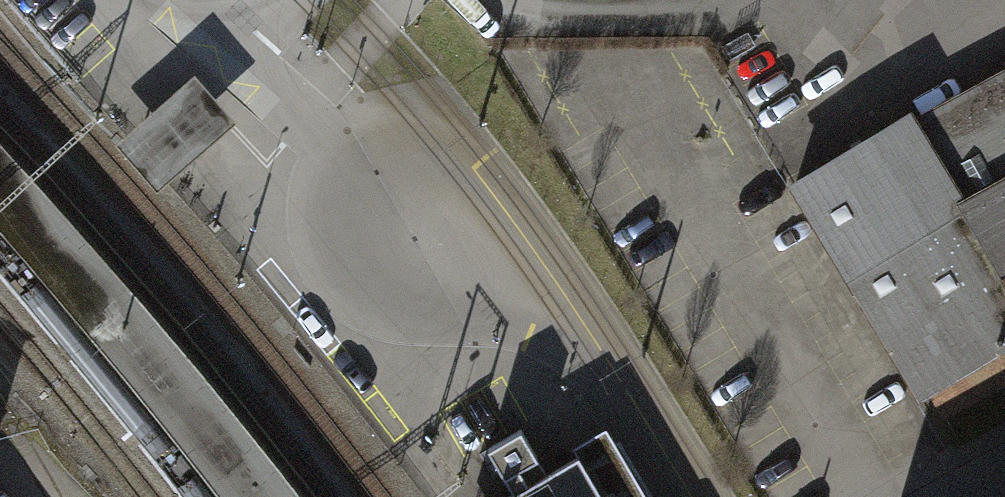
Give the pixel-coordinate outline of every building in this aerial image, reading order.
[(196,72),(116,140),(123,148),(150,180),(159,190),(239,121),(196,72)] [(931,118),(926,110),(798,181),(924,405),(937,398),(951,423),(1004,393),(1004,77),(931,118)] [(292,482),(250,429),(159,319),(44,189),(6,146),(0,140),(0,225),(102,345),(197,464),(223,496),(304,496),(292,482)] [(609,426),(590,437),(576,445),(581,454),(607,496),(650,496),(609,426)] [(581,454),(552,471),(543,456),(526,427),(491,448),(508,476),(517,492),(508,496),(607,496),(581,454)]
